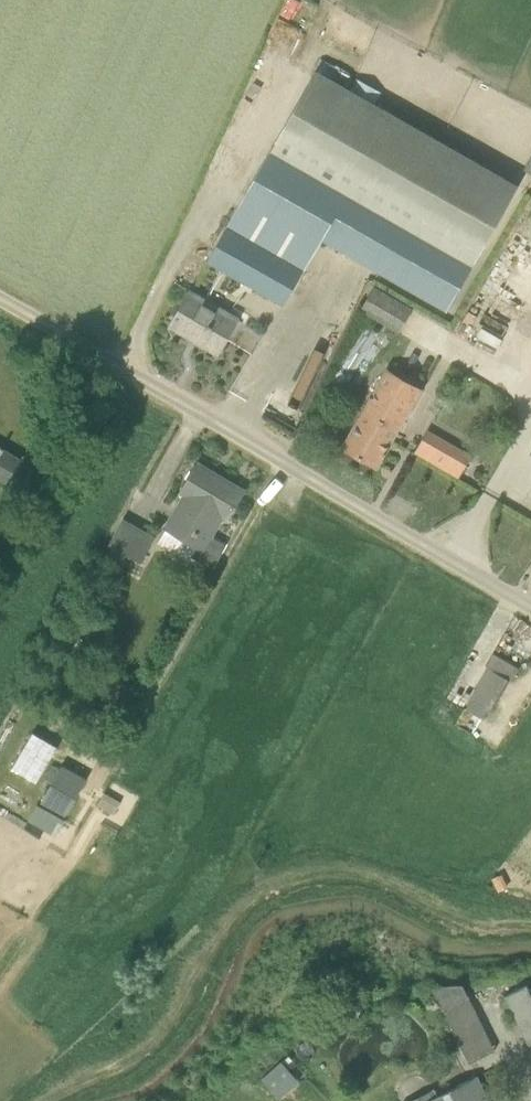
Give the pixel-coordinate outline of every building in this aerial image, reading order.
[(327,18),(320,39),(359,52),(366,30),(327,18)] [(448,310),(475,262),(518,186),(316,71),(208,261),(284,305),(311,257),(322,238),(448,310)] [(399,334),(413,310),(374,289),(360,313),(399,334)] [(190,292),(171,326),(218,353),(237,319),(190,292)] [(388,371),(344,447),(376,466),(420,389),(388,371)] [(459,477),(471,455),(428,431),(416,452),(459,477)] [(5,482),(19,459),(3,450),(5,448),(2,446),(0,448),(0,479),(5,482)] [(193,558),(214,568),(226,546),(209,537),(222,516),(227,519),(243,491),(198,464),(181,492),(187,495),(167,528),(198,546),(193,558)] [(156,536),(123,517),(108,545),(141,564),(156,536)] [(484,718),(514,663),(492,651),(462,706),(484,718)] [(82,727),(74,722),(68,731),(76,736),(82,727)] [(101,751),(106,742),(90,732),(84,741),(101,751)] [(20,770),(43,779),(57,743),(35,734),(20,770)] [(62,767),(42,802),(66,815),(86,780),(62,767)] [(34,804),(28,823),(55,833),(62,813),(34,804)] [(530,988),(528,983),(506,995),(530,1045),(530,1044),(530,988)] [(495,1050),(484,1026),(469,996),(443,1009),(469,1063),(495,1050)] [(281,1062),(262,1078),(280,1099),(299,1082),(281,1062)] [(486,1092),(468,1100),(490,1100),(486,1092)]
